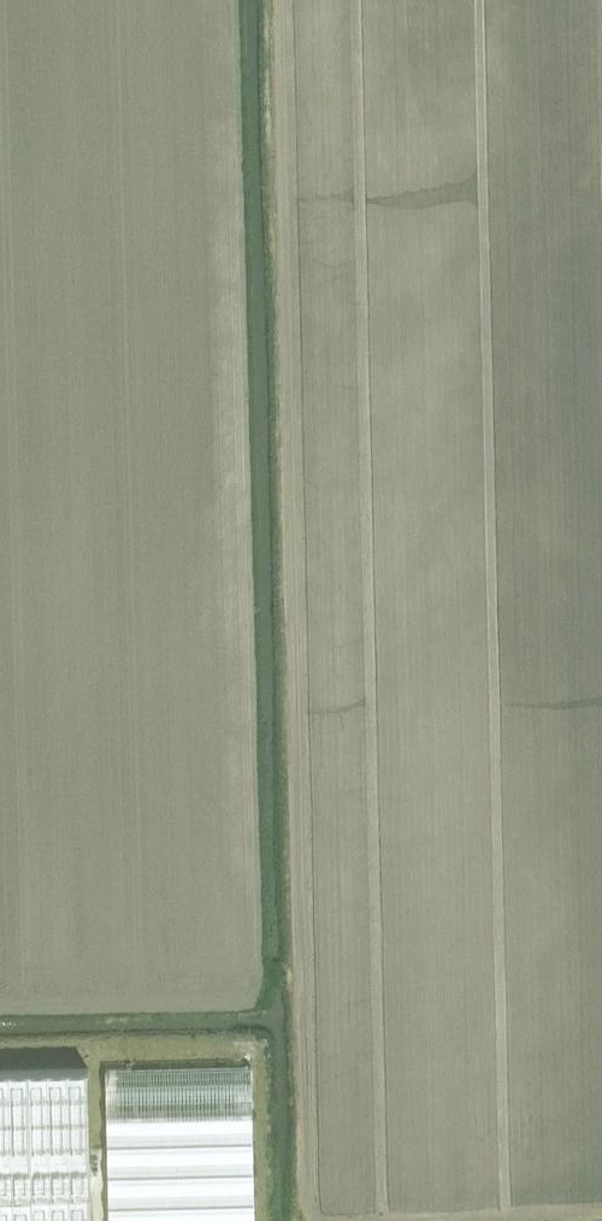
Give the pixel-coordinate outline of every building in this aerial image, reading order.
[(109,1220),(254,1220),(251,1066),(105,1069),(109,1220)] [(0,1070),(0,1220),(91,1220),(88,1068),(0,1070)]
